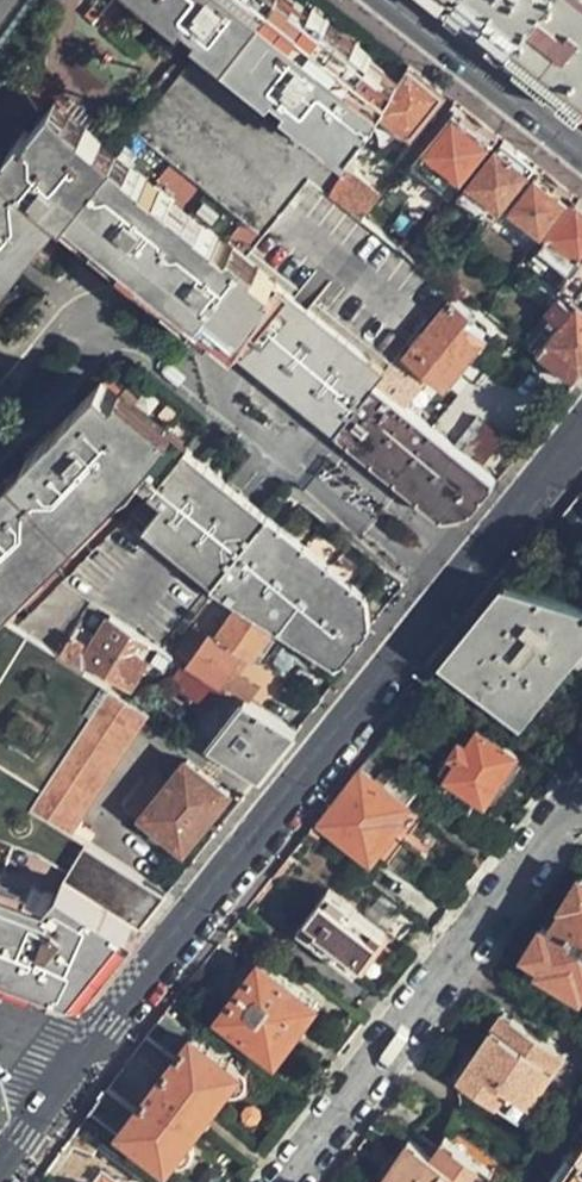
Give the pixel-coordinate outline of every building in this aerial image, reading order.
[(397,90),(367,65),(371,60),(303,7),(294,0),(168,0),(359,151),(384,111),(397,90)] [(508,52),(550,0),(455,0),(450,7),(481,30),(508,52)] [(508,52),(546,82),(581,110),(581,0),(550,0),(508,52)] [(429,81),(411,67),(397,90),(384,111),(413,135),(446,94),(429,81)] [(373,385),(388,367),(58,105),(28,141),(21,136),(0,162),(0,282),(56,210),(68,220),(73,215),(188,305),(184,311),(335,431),(373,385)] [(426,152),(464,184),(495,145),(478,132),(455,115),(426,152)] [(471,184),(502,210),(532,174),(515,161),(499,149),(471,184)] [(332,195),(364,220),(386,192),(350,165),(332,195)] [(511,212),(543,236),(568,203),(556,193),(538,178),(511,212)] [(581,199),(543,248),(556,259),(566,247),(581,260),(581,200),(581,199)] [(575,314),(580,307),(575,302),(571,299),(566,306),(566,307),(575,314)] [(447,386),(487,336),(467,319),(472,314),(455,300),(409,356),(447,386)] [(554,320),(564,328),(571,320),(555,307),(549,316),(554,320)] [(581,342),(581,308),(580,307),(575,314),(571,320),(564,328),(581,342)] [(559,335),(564,328),(554,320),(548,327),(559,335)] [(564,328),(559,335),(543,357),(579,385),(581,381),(581,342),(564,328)] [(498,482),(373,385),(335,431),(343,437),(361,452),(445,519),(473,513),(498,482)] [(214,587),(215,587),(272,518),(181,445),(175,454),(139,413),(134,418),(113,396),(0,500),(0,618),(6,622),(140,497),(177,525),(161,545),(214,587)] [(485,464),(504,440),(478,419),(458,444),(485,464)] [(581,494),(564,516),(581,522),(581,494)] [(272,518),(215,587),(237,602),(271,622),(341,667),(374,626),(374,617),(371,603),(369,593),(274,519),(272,518)] [(450,659),(528,717),(581,649),(581,606),(509,585),(450,659)] [(237,602),(216,634),(243,651),(250,655),(271,622),(237,602)] [(176,655),(173,653),(113,617),(105,631),(89,660),(134,686),(147,665),(157,671),(168,668),(176,655)] [(194,619),(173,653),(176,655),(190,664),(210,630),(194,619)] [(80,625),(62,656),(84,670),(89,660),(105,631),(100,628),(96,634),(80,625)] [(210,630),(190,664),(224,684),(243,651),(216,634),(210,630)] [(224,684),(190,664),(177,686),(214,709),(228,686),(224,684)] [(74,830),(153,710),(113,684),(34,804),(74,830)] [(278,755),(298,730),(245,699),(207,749),(258,780),(278,755)] [(490,805),(522,755),(502,742),(483,730),(472,747),(464,742),(455,758),(462,763),(451,780),(490,805)] [(422,791),(377,759),(365,773),(410,807),(422,791)] [(189,763),(161,798),(145,817),(185,850),(207,825),(231,798),(189,763)] [(410,807),(365,773),(327,823),(376,860),(409,817),(406,813),(410,807)] [(145,817),(161,798),(150,788),(133,808),(145,817)] [(36,807),(12,843),(0,835),(0,948),(44,964),(85,978),(102,974),(148,917),(167,894),(130,870),(36,807)] [(144,853),(130,870),(167,894),(170,896),(183,880),(144,853)] [(570,903),(572,905),(557,929),(550,925),(534,952),(550,963),(546,970),(581,993),(581,882),(570,903)] [(393,933),(332,887),(299,932),(361,978),(393,933)] [(323,1003),(265,961),(227,1016),(283,1057),(323,1003)] [(112,1088),(94,1113),(124,1135),(128,1131),(171,1163),(173,1167),(176,1169),(180,1170),(182,1171),(186,1171),(190,1169),(194,1168),(196,1165),(198,1161),(199,1159),(199,1156),(199,1153),(198,1151),(197,1148),(195,1146),(227,1094),(231,1097),(235,1098),(238,1100),(242,1099),(246,1097),(249,1095),(252,1091),(254,1088),(255,1085),(255,1082),(255,1078),(253,1076),(252,1073),(250,1070),(199,1035),(201,1032),(170,1009),(149,1036),(181,1059),(170,1073),(167,1072),(160,1081),(152,1092),(154,1094),(142,1110),(112,1088)] [(523,1124),(571,1055),(515,1018),(504,1033),(497,1029),(462,1082),(523,1124)] [(496,1172),(447,1137),(435,1154),(412,1139),(382,1181),(489,1181),(496,1172)] [(565,1181),(581,1181),(581,1157),(565,1181)]
